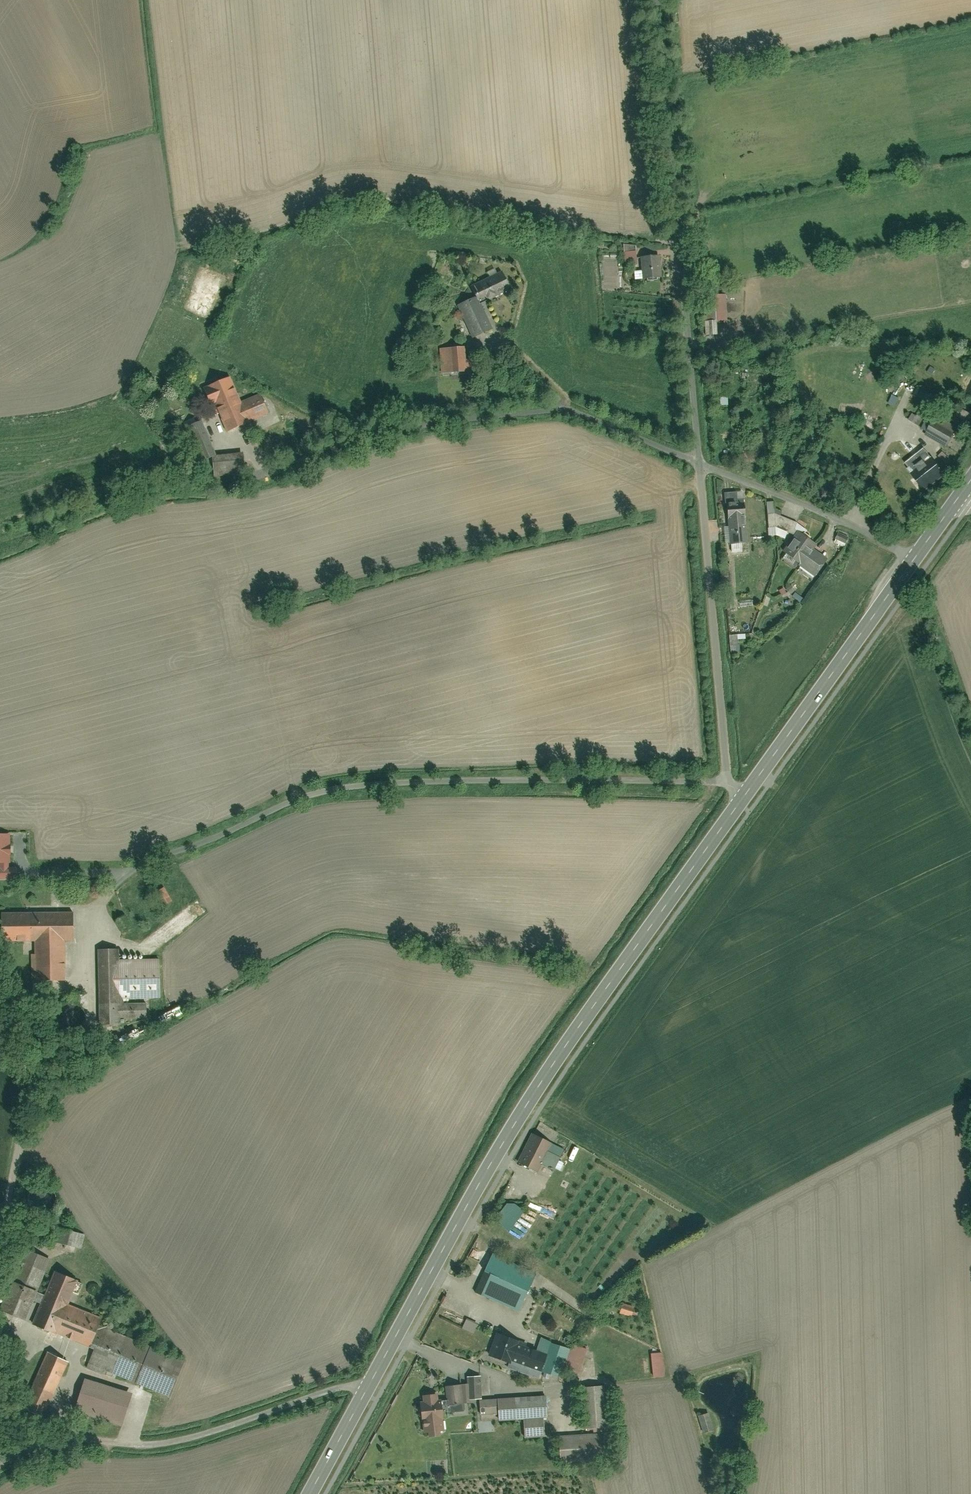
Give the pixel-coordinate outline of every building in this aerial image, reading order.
[(624,265),(636,264),(635,250),(623,251),(624,265)] [(660,277),(658,254),(639,256),(641,278),(660,277)] [(480,295),(484,302),(514,288),(506,271),(475,285),(480,295)] [(461,304),(476,336),(495,327),(484,302),(480,295),(461,304)] [(470,346),(442,348),(443,372),(472,371),(470,346)] [(211,385),(230,430),(271,413),(263,393),(245,400),(235,376),(211,385)] [(722,405),(730,404),(729,392),(721,392),(722,405)] [(898,396),(891,394),(888,402),(894,404),(898,396)] [(920,426),(926,416),(916,410),(911,420),(920,426)] [(935,413),(924,431),(946,444),(956,426),(935,413)] [(220,455),(205,421),(187,427),(207,476),(249,472),(247,451),(220,455)] [(948,475),(925,446),(906,461),(929,490),(948,475)] [(946,452),(941,456),(948,464),(953,460),(946,452)] [(730,543),(748,541),(743,490),(726,491),(730,543)] [(776,513),(775,501),(768,501),(769,514),(776,513)] [(845,547),(849,537),(838,532),(834,542),(845,547)] [(782,557),(815,579),(827,561),(814,552),(817,547),(797,534),(782,557)] [(740,651),(739,636),(730,636),(731,652),(740,651)] [(0,835),(0,882),(20,882),(20,866),(13,866),(13,835),(0,835)] [(173,903),(165,889),(157,894),(165,908),(173,903)] [(74,914),(5,916),(6,944),(35,943),(36,984),(66,983),(64,943),(75,943),(74,914)] [(121,950),(97,951),(98,1028),(122,1028),(122,1020),(147,1020),(147,1006),(122,1006),(122,999),(159,998),(159,962),(121,962),(121,950)] [(59,1010),(57,1014),(57,1019),(58,1023),(61,1027),(65,1029),(69,1031),(73,1030),(77,1029),(81,1026),(83,1022),(84,1018),(83,1014),(82,1010),(79,1007),(75,1005),(70,1004),(66,1005),(62,1007),(59,1010)] [(535,1129),(519,1158),(537,1169),(542,1159),(552,1141),(553,1139),(535,1129)] [(542,1159),(555,1166),(565,1148),(552,1141),(542,1159)] [(524,1209),(510,1199),(496,1217),(511,1228),(524,1209)] [(61,1242),(82,1248),(86,1234),(65,1229),(61,1242)] [(537,1271),(493,1250),(485,1265),(529,1287),(537,1271)] [(25,1322),(50,1260),(26,1251),(2,1313),(25,1322)] [(529,1287),(485,1265),(474,1287),(518,1309),(529,1287)] [(79,1282),(53,1272),(31,1325),(90,1349),(102,1321),(68,1307),(79,1282)] [(634,1306),(624,1302),(620,1312),(631,1316),(634,1306)] [(463,1329),(475,1333),(479,1323),(467,1318),(463,1329)] [(133,1383),(148,1347),(103,1328),(88,1364),(133,1383)] [(518,1339),(499,1332),(491,1353),(510,1361),(518,1339)] [(552,1339),(543,1335),(539,1346),(548,1350),(552,1339)] [(507,1367),(538,1378),(541,1368),(548,1350),(539,1346),(518,1339),(510,1361),(507,1367)] [(558,1375),(569,1345),(552,1339),(548,1350),(541,1368),(558,1375)] [(573,1352),(587,1356),(589,1348),(575,1344),(573,1352)] [(170,1398),(184,1362),(151,1349),(137,1385),(170,1398)] [(663,1351),(651,1352),(653,1375),(665,1374),(663,1351)] [(68,1365),(47,1355),(22,1408),(43,1418),(68,1365)] [(483,1396),(480,1374),(468,1376),(469,1381),(471,1397),(483,1396)] [(462,1382),(464,1401),(471,1400),(471,1397),(469,1381),(462,1382)] [(130,1396),(83,1382),(73,1414),(121,1428),(130,1396)] [(464,1401),(462,1382),(446,1384),(447,1396),(448,1402),(464,1401)] [(607,1383),(584,1385),(588,1426),(610,1424),(607,1383)] [(439,1391),(422,1393),(427,1433),(443,1431),(441,1409),(448,1408),(448,1402),(447,1396),(440,1397),(439,1391)] [(546,1394),(499,1397),(500,1411),(501,1419),(524,1417),(543,1415),(548,1415),(546,1394)] [(481,1412),(500,1411),(499,1397),(480,1399),(481,1412)] [(543,1415),(524,1417),(526,1435),(545,1434),(543,1415)] [(604,1433),(561,1435),(563,1462),(606,1460),(604,1433)]
